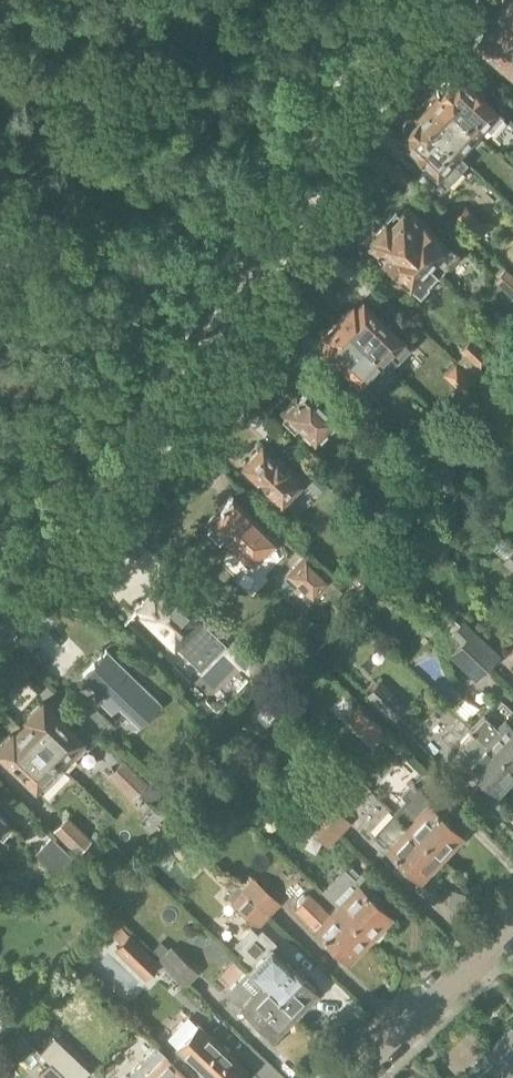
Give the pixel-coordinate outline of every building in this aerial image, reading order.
[(502,2),(503,6),(495,15),(494,16),(512,32),(512,0),(503,0),(502,2)] [(512,71),(512,32),(494,16),(490,17),(484,19),(482,26),(483,30),(474,41),(511,73),(512,71)] [(504,118),(495,110),(496,109),(457,74),(452,79),(447,78),(441,79),(438,82),(437,84),(436,89),(438,95),(476,130),(482,123),(491,131),(504,118)] [(457,151),(476,130),(438,95),(419,116),(457,151)] [(457,151),(419,116),(411,115),(406,117),(403,120),(403,126),(405,132),(399,138),(437,173),(437,172),(448,182),(467,161),(457,151)] [(384,223),(437,274),(448,263),(449,264),(457,255),(407,207),(400,214),(396,211),(384,223)] [(466,207),(455,219),(474,237),(486,225),(466,207)] [(427,285),(437,274),(384,223),(373,235),(377,239),(370,247),(420,294),(428,286),(427,285)] [(506,269),(496,279),(512,296),(512,276),(506,269)] [(339,321),(380,359),(380,358),(390,367),(410,347),(363,303),(356,311),(352,307),(339,321)] [(360,380),(380,359),(339,321),(326,334),(329,337),(322,344),(356,376),(342,391),(360,410),(375,395),(360,380)] [(482,369),(493,358),(472,337),(459,350),(464,354),(456,362),(475,380),(484,371),(482,369)] [(475,380),(456,362),(456,361),(443,374),(466,395),(478,382),(475,380)] [(339,415),(308,385),(284,410),(315,440),(339,415)] [(262,445),(245,464),(281,499),(299,481),(297,479),(299,477),(288,466),(286,468),(262,445)] [(306,463),(296,473),(317,493),(326,483),(306,463)] [(222,509),(210,522),(214,526),(210,530),(220,540),(224,536),(253,564),(276,539),(232,497),(221,508),(222,509)] [(500,538),(492,546),(506,559),(505,560),(512,567),(512,549),(500,538)] [(339,587),(331,579),(306,555),(288,573),(313,598),(315,596),(323,604),(339,587)] [(366,583),(376,569),(366,561),(355,575),(366,583)] [(205,624),(197,616),(167,587),(158,596),(154,593),(142,605),(146,610),(144,612),(174,640),(181,648),(185,643),(194,652),(208,636),(200,628),(205,624)] [(461,643),(488,668),(499,657),(462,622),(453,631),(463,641),(461,643)] [(250,670),(260,659),(239,638),(228,650),(250,670)] [(270,649),(264,643),(258,643),(255,646),(255,652),(260,657),(266,658),(271,654),(270,649)] [(480,677),(488,668),(461,643),(453,652),(480,677)] [(106,650),(83,675),(99,690),(94,695),(96,697),(98,696),(112,709),(119,701),(139,720),(159,700),(106,650)] [(394,720),(396,718),(408,707),(380,680),(366,694),(394,720)] [(472,725),(512,764),(512,708),(503,698),(488,714),(485,711),(472,725)] [(22,726),(58,762),(81,738),(43,701),(27,717),(29,719),(22,726)] [(373,743),(385,730),(357,703),(344,716),(373,743)] [(452,746),(462,756),(465,759),(473,767),(472,768),(488,784),(490,782),(498,790),(506,781),(508,783),(512,778),(512,764),(472,725),(452,746)] [(58,762),(22,726),(14,735),(12,733),(0,746),(0,751),(36,785),(58,762)] [(133,797),(139,791),(147,783),(122,760),(108,774),(133,797)] [(139,791),(152,803),(165,790),(153,778),(147,783),(139,791)] [(438,809),(440,806),(415,782),(402,795),(406,800),(395,812),(442,857),(455,844),(452,842),(461,834),(454,828),(456,826),(438,809)] [(340,834),(340,833),(351,822),(324,797),(313,809),(340,834)] [(329,845),(340,834),(313,809),(303,820),(329,845)] [(430,870),(442,857),(395,812),(383,824),(372,835),(386,848),(388,846),(394,852),(393,853),(412,872),(414,870),(420,876),(428,868),(430,870)] [(78,854),(93,840),(68,815),(53,830),(78,854)] [(3,838),(13,827),(5,819),(3,821),(0,818),(0,835),(3,838)] [(56,875),(73,857),(51,836),(34,854),(56,875)] [(381,922),(389,914),(382,908),(384,906),(367,890),(373,884),(361,872),(354,879),(344,869),(323,891),(337,905),(371,937),(384,925),(381,922)] [(269,914),(270,914),(280,903),(254,878),(243,889),(243,890),(269,914)] [(258,926),(269,914),(243,890),(232,901),(258,926)] [(371,937),(337,905),(330,912),(310,893),(296,908),(316,927),(317,926),(323,932),(321,934),(341,952),(342,951),(349,957),(357,948),(359,950),(371,937)] [(146,980),(161,964),(131,935),(116,950),(146,980)] [(238,958),(247,967),(262,981),(295,1012),(316,990),(283,959),(287,954),(280,948),(276,952),(268,944),(254,959),(246,950),(238,958)] [(160,958),(187,983),(198,972),(171,947),(160,958)] [(295,1012),(262,981),(247,967),(226,989),(274,1035),(295,1012)] [(173,1062),(190,1077),(200,1077),(204,1073),(209,1077),(245,1077),(248,1075),(245,1072),(247,1070),(198,1024),(177,1047),(182,1053),(173,1062)] [(512,1025),(488,1048),(512,1074),(512,1026),(512,1025)] [(41,1052),(51,1062),(68,1077),(80,1077),(89,1069),(55,1037),(41,1052)] [(127,1077),(190,1077),(173,1062),(168,1057),(157,1046),(127,1077)] [(488,1048),(465,1071),(472,1077),(512,1077),(512,1074),(488,1048)] [(51,1062),(40,1073),(46,1077),(68,1077),(51,1062)]
